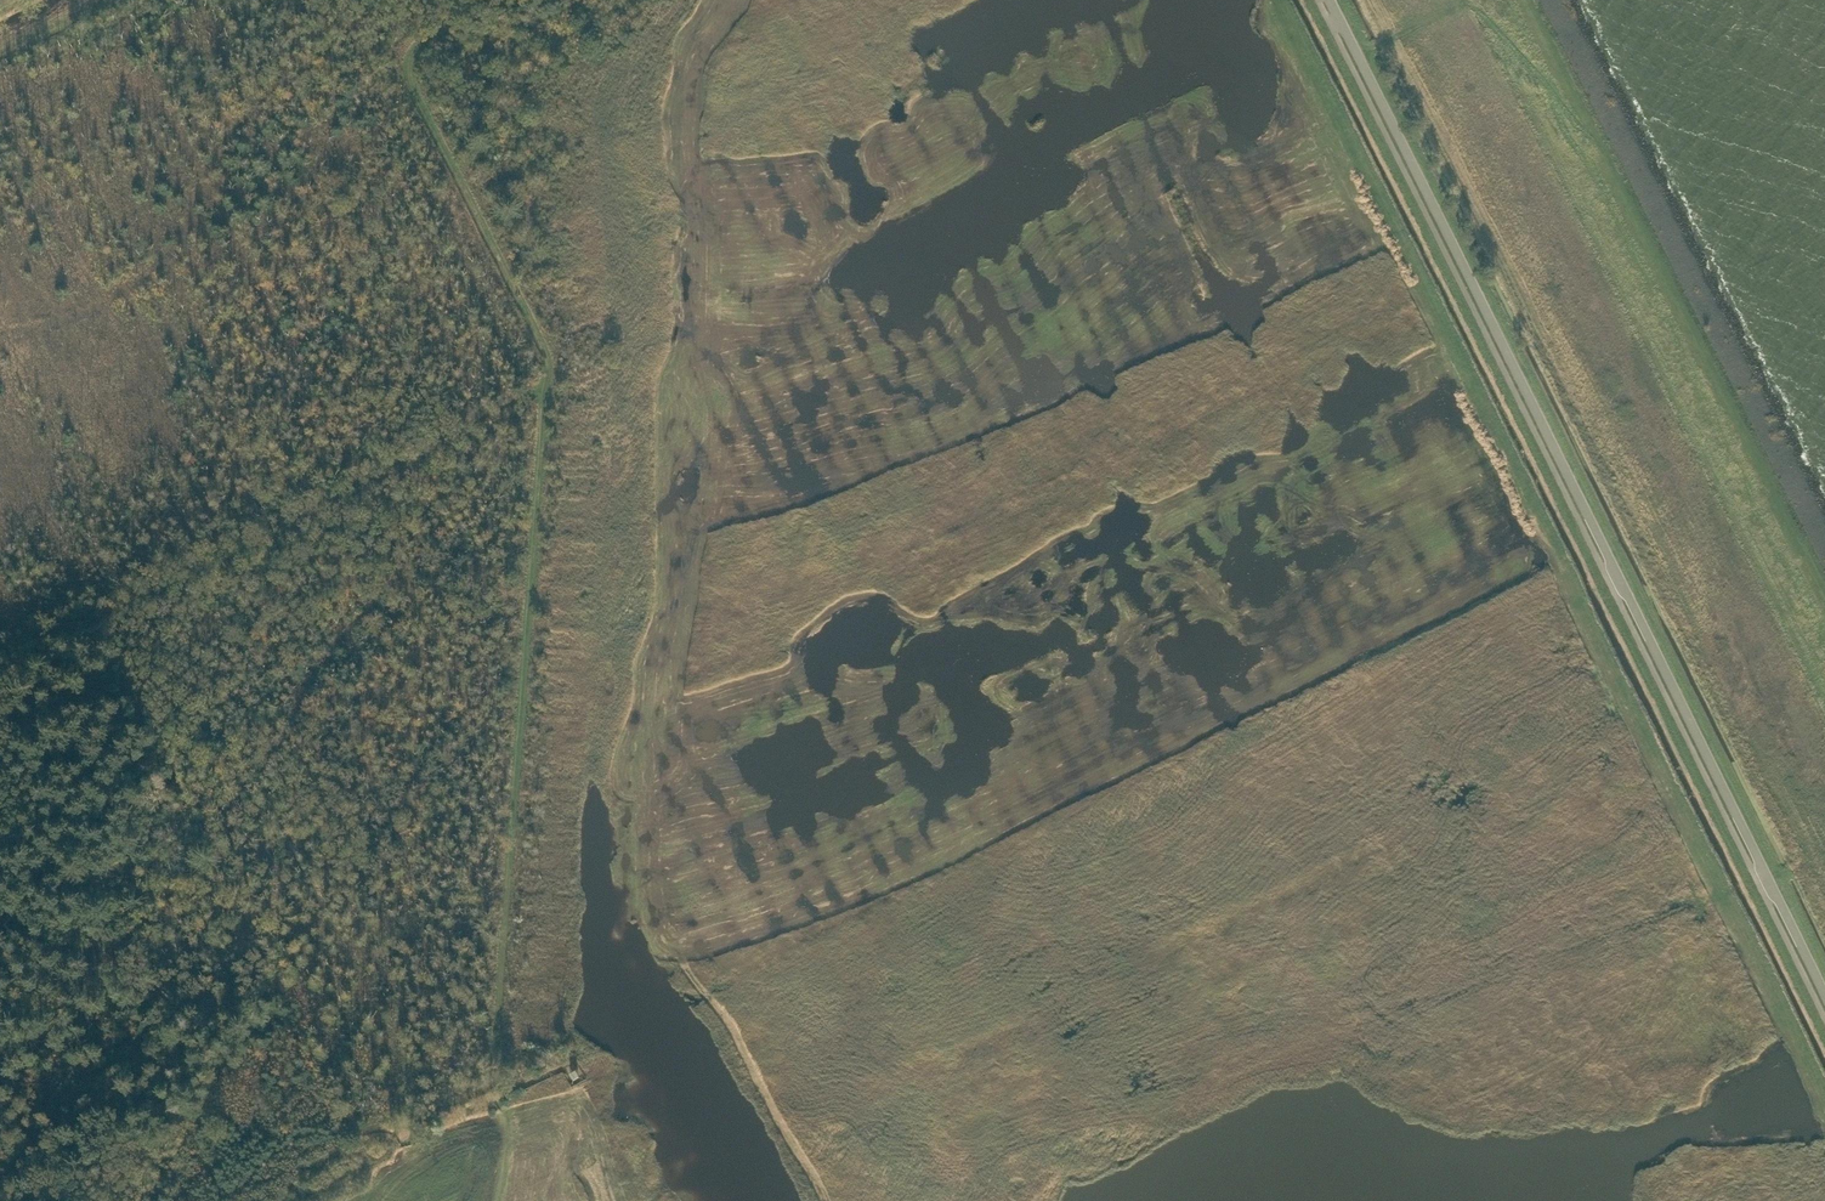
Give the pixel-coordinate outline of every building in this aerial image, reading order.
[(1604,91),(1597,80),(1592,83),(1596,88),(1593,90),(1597,96),(1604,91)] [(1579,88),(1584,101),(1591,99),(1586,85),(1579,88)] [(746,857),(737,838),(723,844),(731,863),(746,857)] [(558,1074),(564,1083),(572,1078),(566,1068),(558,1074)] [(639,1104),(643,1114),(653,1110),(649,1100),(639,1104)]
